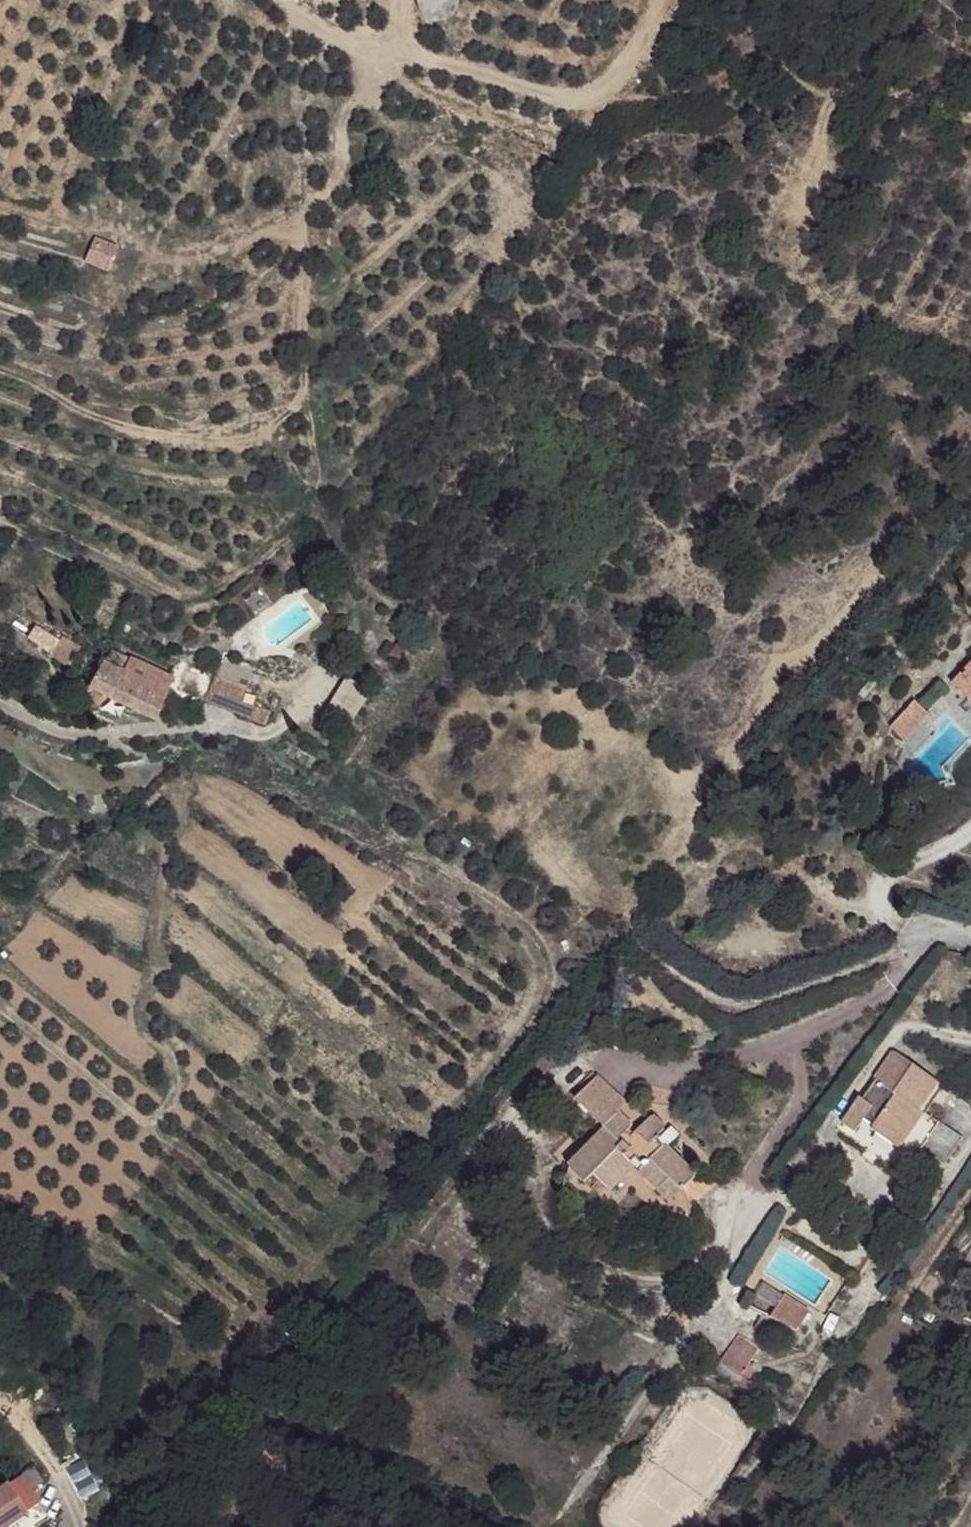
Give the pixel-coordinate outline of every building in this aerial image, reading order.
[(112,249),(96,242),(88,259),(105,267),(112,249)] [(80,649),(61,639),(51,655),(72,665),(80,649)] [(946,681),(964,698),(970,689),(970,652),(946,681)] [(127,675),(106,661),(94,684),(116,698),(127,675)] [(174,683),(136,661),(127,675),(116,698),(156,721),(174,683)] [(220,676),(207,704),(236,715),(242,702),(247,688),(220,676)] [(323,715),(349,729),(371,691),(345,676),(323,715)] [(268,715),(242,702),(236,715),(264,729),(268,715)] [(951,1073),(907,1044),(886,1075),(889,1078),(877,1093),(867,1089),(851,1112),(864,1124),(873,1111),(910,1137),(931,1108),(928,1103),(951,1073)] [(639,1114),(607,1088),(588,1111),(612,1137),(577,1175),(597,1194),(605,1187),(619,1201),(647,1170),(657,1177),(650,1184),(679,1214),(703,1188),(672,1154),(679,1141),(664,1126),(653,1135),(633,1119),(639,1114)] [(952,1158),(959,1132),(930,1124),(923,1150),(952,1158)] [(767,1319),(795,1333),(808,1309),(780,1294),(767,1319)] [(810,1344),(772,1321),(765,1338),(788,1353),(791,1349),(807,1356),(810,1344)] [(768,1360),(747,1346),(732,1367),(752,1382),(768,1360)] [(0,1484),(0,1522),(31,1503),(13,1475),(0,1484)]
